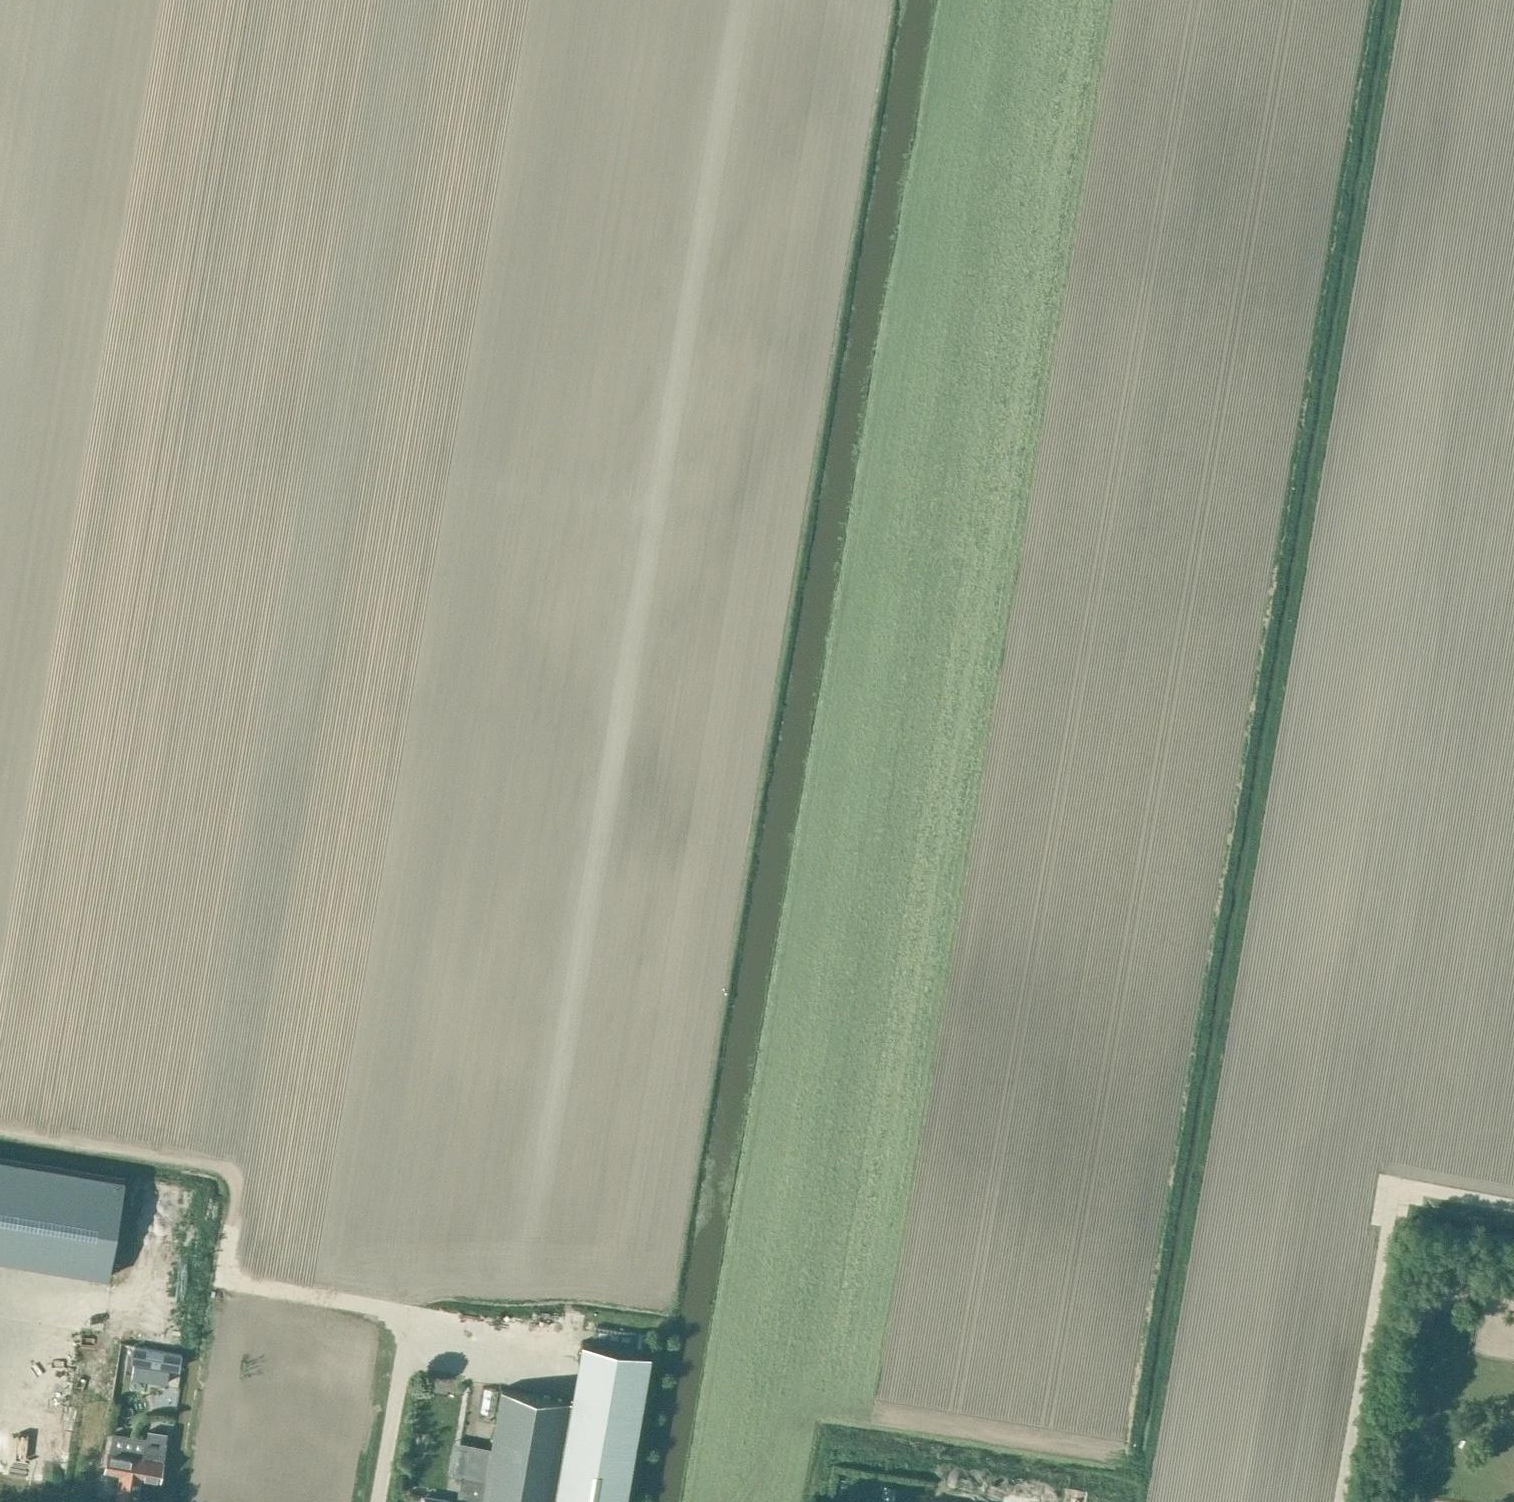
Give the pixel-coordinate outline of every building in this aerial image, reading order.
[(108,1277),(124,1179),(0,1158),(0,1259),(108,1277)] [(12,1305),(13,1294),(0,1293),(0,1304),(12,1305)] [(69,1367),(74,1340),(0,1326),(0,1354),(69,1367)] [(576,1402),(639,1412),(649,1354),(586,1343),(576,1402)] [(150,1349),(148,1364),(181,1369),(182,1362),(182,1361),(183,1354),(150,1349)] [(0,1384),(0,1411),(63,1423),(68,1396),(0,1384)] [(424,1501),(624,1501),(639,1412),(576,1402),(501,1388),(491,1448),(467,1444),(462,1476),(457,1501),(425,1496),(424,1501)] [(162,1461),(165,1442),(146,1439),(143,1456),(109,1451),(106,1471),(121,1474),(116,1501),(137,1501),(141,1478),(160,1481),(163,1462),(162,1461)]
